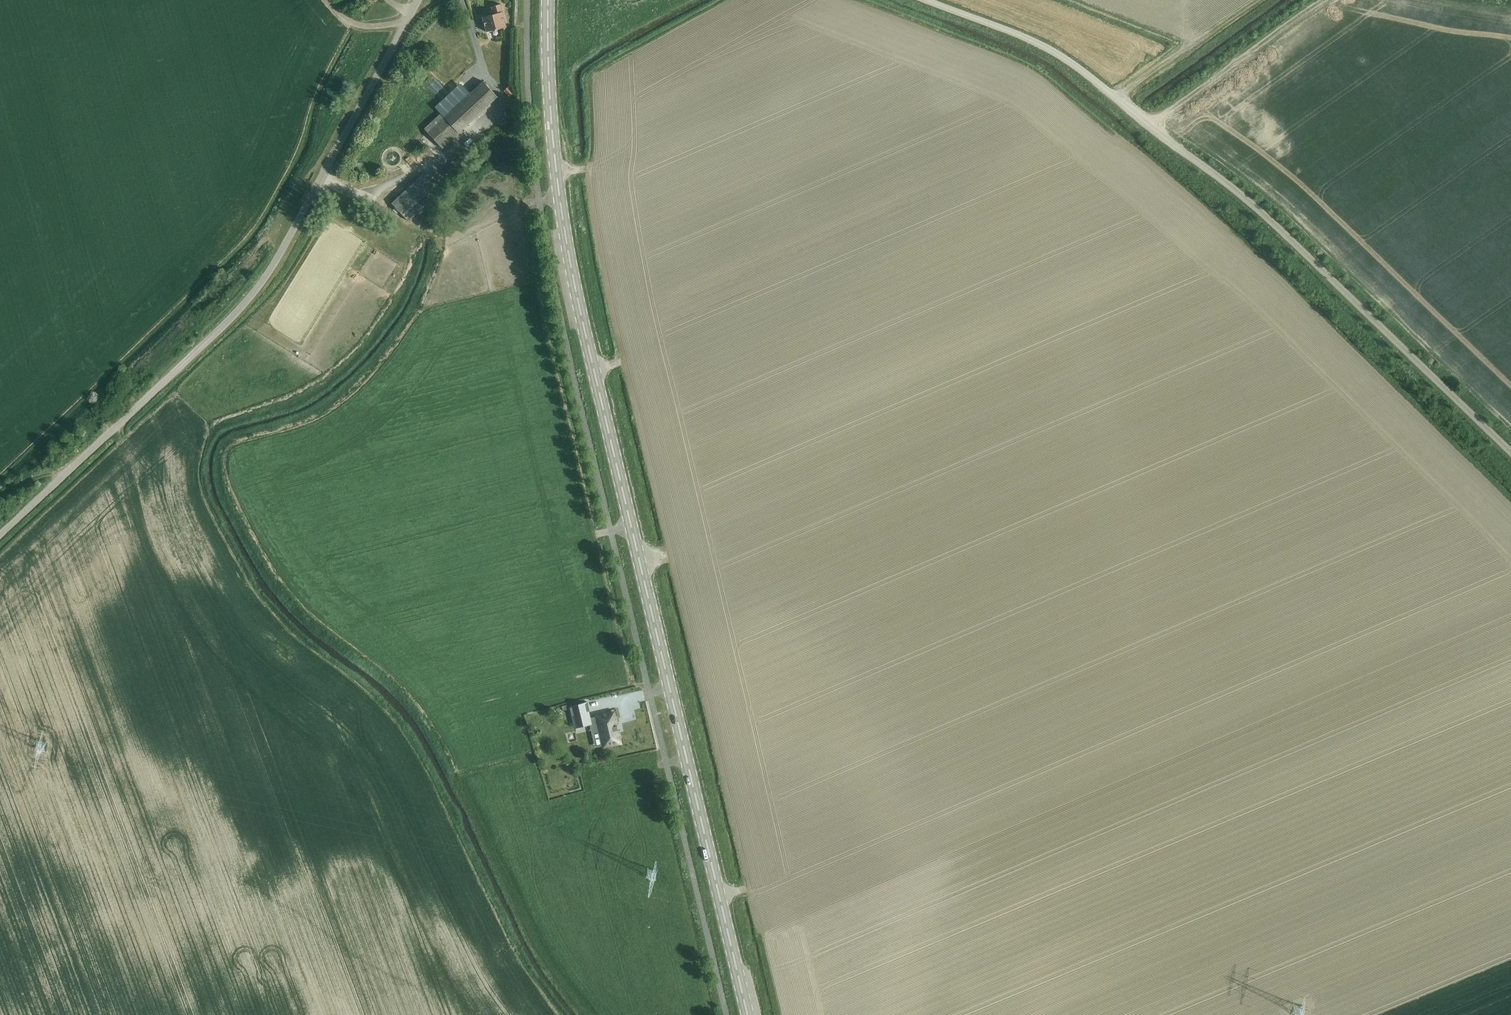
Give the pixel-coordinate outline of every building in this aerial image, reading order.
[(491,13),(480,16),(484,31),(504,26),(500,11),(498,3),(489,6),(491,13)] [(441,99),(450,90),(437,75),(427,84),(441,99)] [(496,96),(481,80),(444,115),(441,111),(422,128),(440,147),(496,96)] [(506,86),(502,90),(508,96),(513,92),(506,86)] [(425,170),(393,200),(410,218),(442,188),(425,170)] [(587,702),(569,706),(575,728),(592,724),(591,720),(587,702)] [(597,718),(591,720),(592,724),(593,730),(599,729),(603,746),(604,747),(621,743),(615,717),(614,714),(614,712),(597,716),(597,718)] [(569,732),(572,738),(578,736),(575,730),(569,732)]
